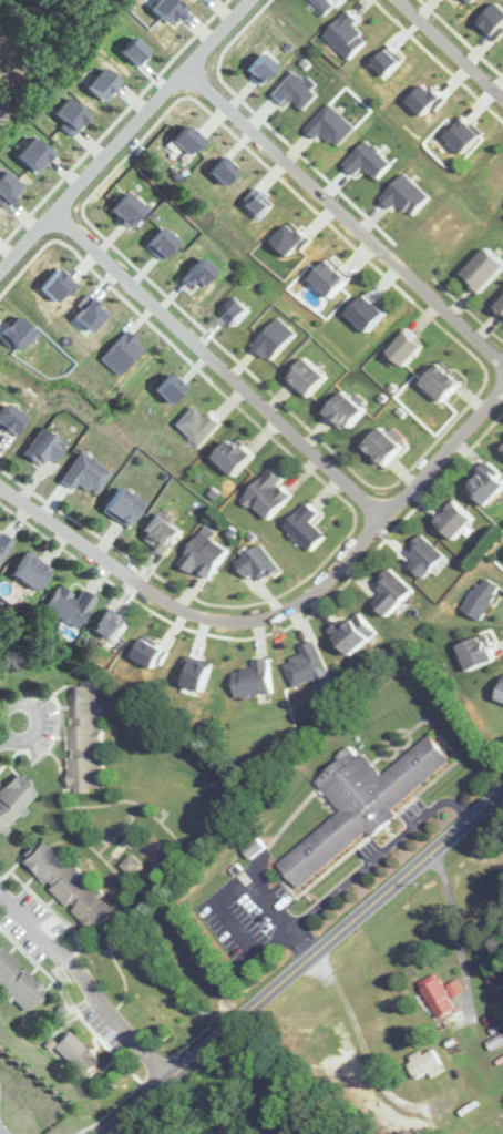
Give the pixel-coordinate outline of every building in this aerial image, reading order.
[(494,247),(468,273),(486,291),(502,274),(502,256),(494,247)] [(354,312),(374,332),(393,313),(373,293),(354,312)] [(430,346),(415,330),(394,349),(409,366),(430,346)] [(314,396),(333,377),(312,357),(293,376),(314,396)] [(467,383),(446,362),(428,381),(448,401),(467,383)] [(371,411),(350,391),(330,411),(350,431),(371,411)] [(389,466),(408,446),(387,426),(368,446),(389,466)] [(24,452),(43,466),(50,457),(57,461),(68,445),(43,427),(24,452)] [(259,457),(239,436),(220,455),(240,475),(259,457)] [(79,482),(96,494),(112,472),(82,451),(62,479),(75,488),(79,482)] [(492,463),(471,481),(491,505),(502,494),(502,475),(492,463)] [(272,520),(300,491),(276,468),(248,497),(272,520)] [(146,503),(122,486),(106,509),(129,526),(146,503)] [(460,539),(479,520),(460,500),(440,519),(460,539)] [(289,525),(315,553),(331,538),(316,521),(324,515),(313,503),(289,525)] [(171,555),(186,530),(158,512),(143,538),(171,555)] [(182,564),(197,574),(201,569),(214,578),(235,548),(206,529),(182,564)] [(0,536),(0,561),(15,540),(4,531),(0,536)] [(428,578),(448,558),(425,535),(405,555),(428,578)] [(251,579),(259,574),(264,582),(282,571),(265,545),(239,561),(251,579)] [(36,591),(52,570),(28,552),(12,573),(36,591)] [(417,592),(394,569),(378,585),(386,594),(378,603),(392,617),(417,592)] [(83,588),(76,598),(59,586),(44,607),(75,629),(97,597),(83,588)] [(135,625),(110,607),(94,629),(120,646),(135,625)] [(381,632),(362,613),(350,624),(345,619),(334,631),(358,655),(381,632)] [(464,645),(475,671),(500,660),(489,634),(464,645)] [(331,675),(319,641),(304,646),(307,656),(290,662),(298,686),(331,675)] [(240,697),(277,694),(273,658),(258,660),(259,669),(238,671),(240,697)] [(72,686),(72,790),(106,790),(105,686),(72,686)] [(282,862),(302,888),(371,833),(375,838),(400,818),(394,810),(455,761),(434,735),(384,775),(365,752),(360,756),(355,749),(317,779),(344,813),(282,862)] [(17,773),(0,790),(0,835),(39,795),(17,773)] [(96,934),(119,911),(47,839),(24,862),(96,934)] [(123,865),(131,874),(141,865),(133,857),(123,865)] [(0,941),(0,987),(28,1014),(50,992),(0,941)] [(461,982),(448,988),(442,974),(424,982),(441,1020),(460,1011),(455,999),(467,994),(461,982)] [(58,1047),(89,1079),(105,1063),(73,1031),(58,1047)] [(433,1072),(437,1079),(450,1071),(436,1048),(411,1064),(421,1080),(433,1072)]
